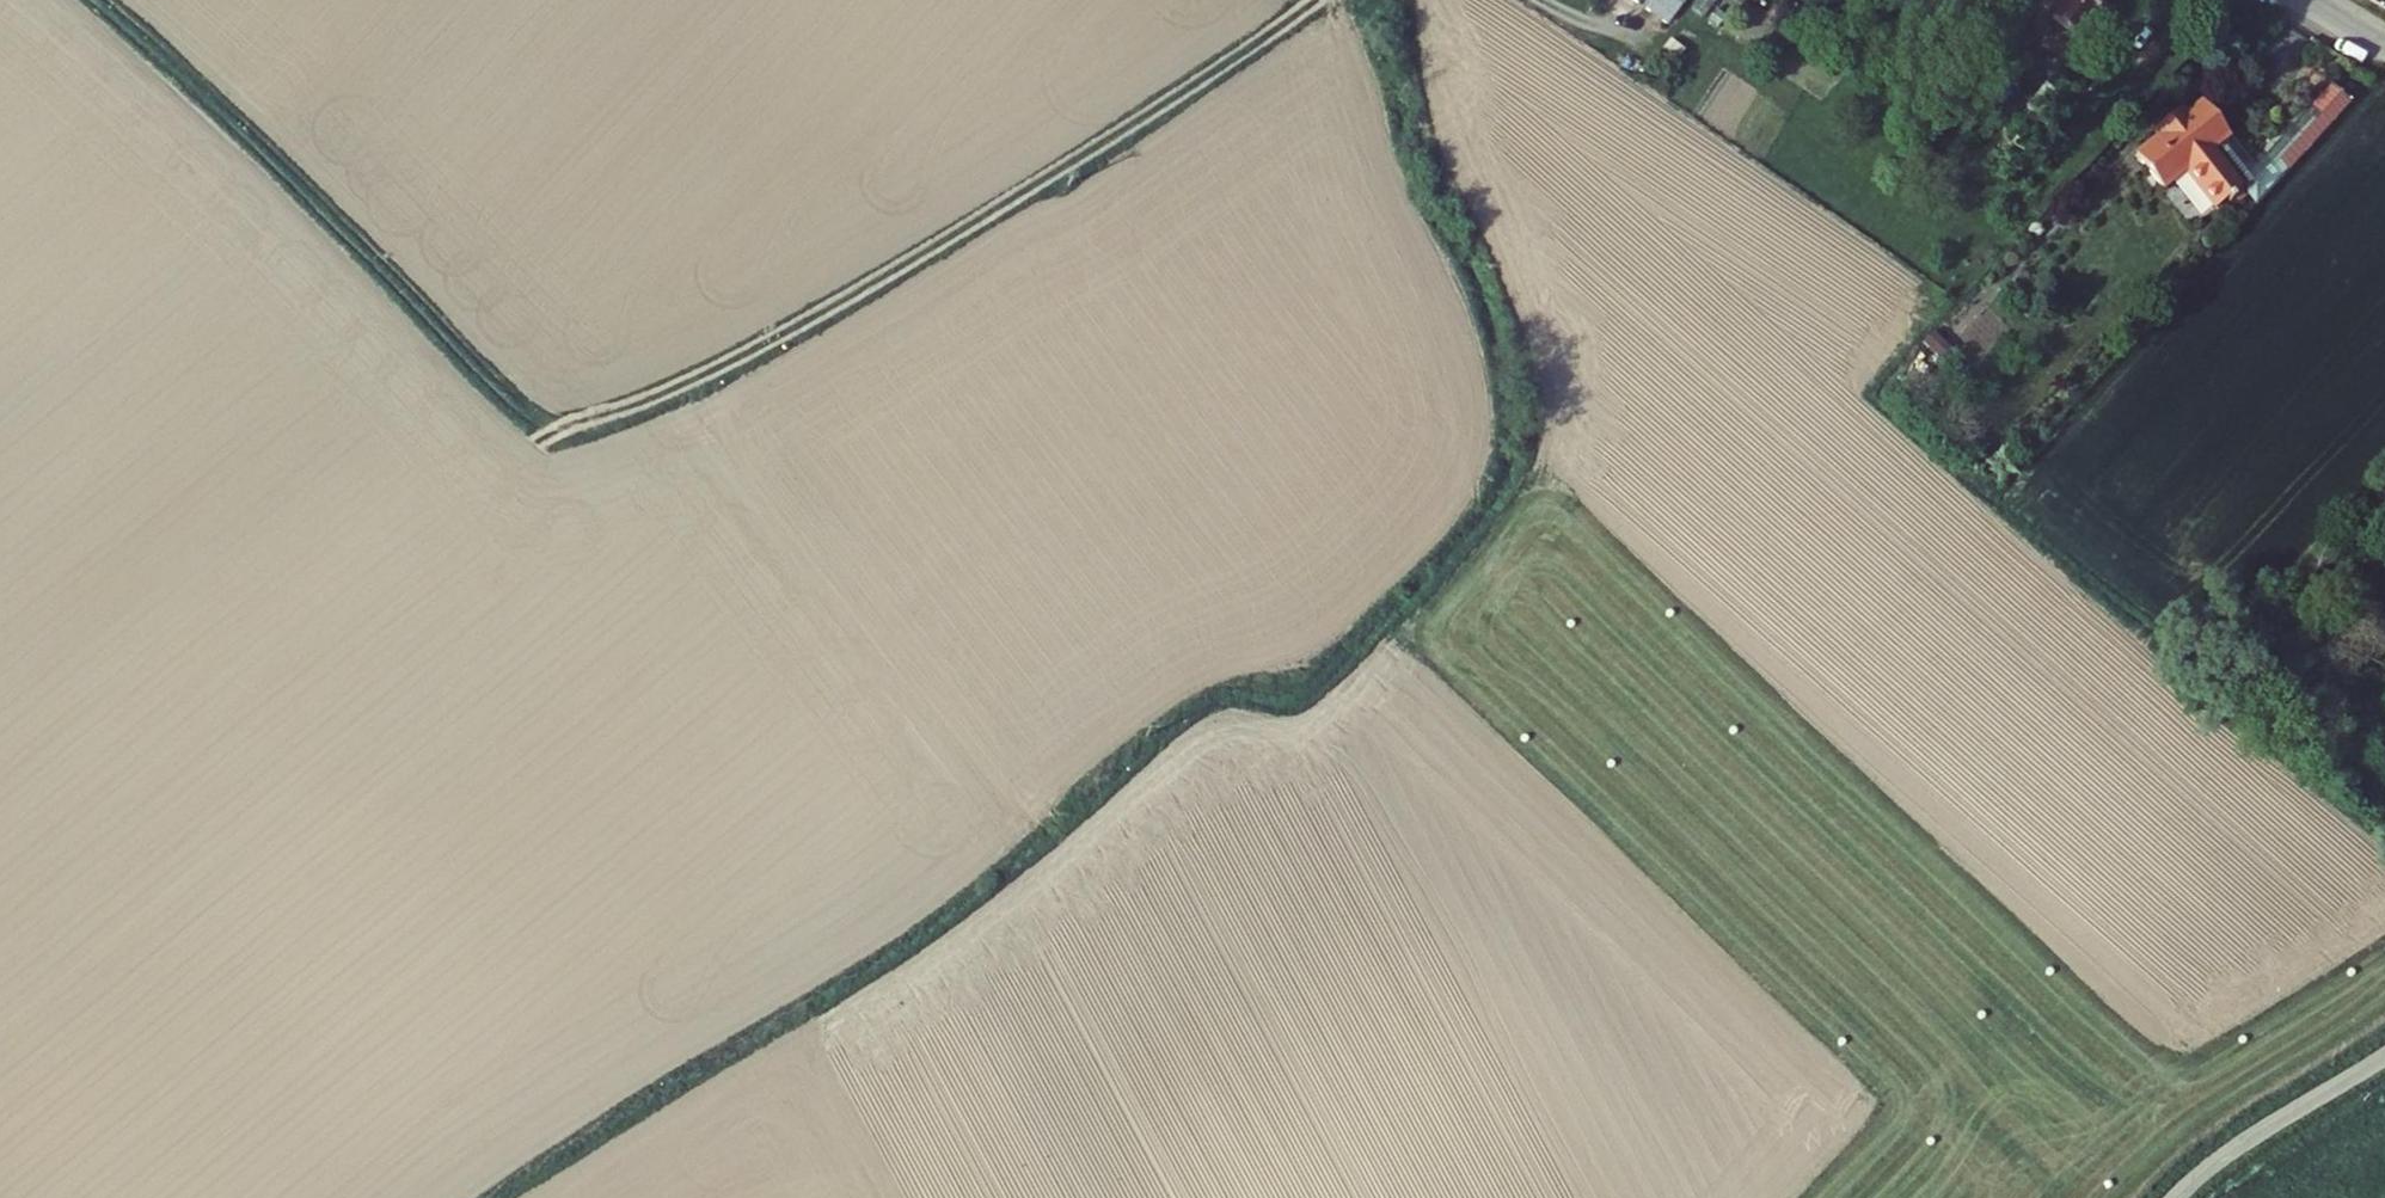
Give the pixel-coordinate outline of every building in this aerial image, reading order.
[(1646,6),(1668,21),(1679,9),(1667,0),(1650,0),(1646,6)] [(1679,9),(1686,0),(1667,0),(1679,9)] [(2066,21),(2091,39),(2119,0),(2080,0),(2066,21)] [(2277,166),(2269,175),(2276,182),(2353,101),(2332,81),(2264,154),(2277,166)] [(2242,140),(2214,109),(2200,121),(2194,115),(2165,140),(2171,147),(2151,165),(2179,196),(2201,177),(2233,213),(2259,190),(2226,153),(2242,140)] [(1950,339),(1940,350),(1958,366),(1968,355),(1950,339)]
